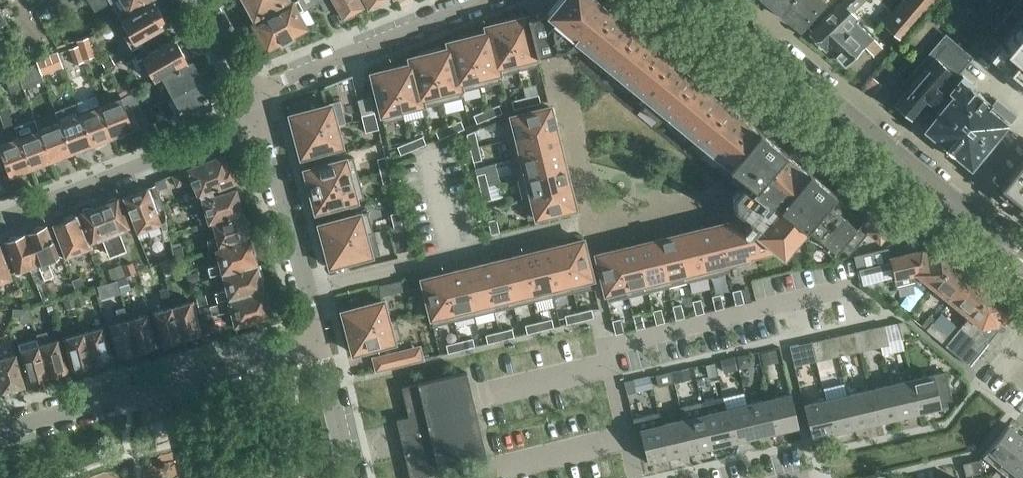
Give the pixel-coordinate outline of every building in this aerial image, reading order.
[(0,7),(5,16),(12,12),(7,3),(9,2),(8,0),(0,0),(0,7)] [(55,0),(52,0),(47,3),(56,19),(63,15),(55,0)] [(63,15),(74,9),(69,0),(55,0),(63,15)] [(95,9),(110,0),(90,0),(95,9)] [(118,14),(143,0),(110,0),(118,14)] [(132,49),(142,43),(140,39),(167,23),(161,11),(163,7),(160,1),(155,1),(154,0),(152,0),(120,18),(128,32),(124,34),(132,49)] [(246,3),(244,4),(250,17),(253,15),(254,18),(287,0),(244,0),(246,3)] [(296,12),(302,9),(303,10),(320,1),(325,11),(336,5),(333,0),(295,0),(287,4),(254,22),(267,47),(280,39),(283,44),(284,44),(283,41),(291,37),(292,39),(293,39),(290,34),(304,26),(296,12)] [(363,5),(360,0),(333,0),(336,5),(342,17),(344,16),(348,18),(354,14),(354,10),(363,5)] [(637,29),(601,0),(557,0),(546,14),(532,18),(532,19),(529,20),(538,54),(540,54),(541,55),(555,52),(584,46),(607,65),(637,29)] [(799,26),(804,30),(831,0),(767,0),(799,26)] [(825,50),(828,47),(845,64),(864,46),(873,55),(882,46),(873,37),(855,20),(858,18),(851,11),(863,0),(842,0),(809,33),(825,50)] [(900,39),(933,0),(907,0),(906,0),(901,0),(882,23),(900,39)] [(538,57),(538,56),(539,56),(541,55),(540,54),(538,54),(529,20),(532,19),(532,18),(530,18),(528,18),(528,16),(506,21),(517,62),(519,70),(540,65),(538,57)] [(519,70),(517,62),(506,21),(487,26),(499,75),(519,70)] [(1004,49),(1016,59),(1008,69),(1022,81),(1022,25),(1004,49)] [(499,75),(487,26),(485,26),(487,32),(468,37),(469,40),(480,86),(500,81),(499,75)] [(658,120),(694,76),(637,29),(607,65),(648,98),(641,106),(645,109),(642,113),(650,119),(653,116),(658,120)] [(155,80),(163,76),(188,61),(187,59),(189,55),(186,48),(181,48),(175,37),(147,52),(145,49),(135,55),(143,69),(147,66),(155,80)] [(480,86),(469,40),(468,37),(449,41),(461,91),(480,86)] [(93,49),(89,38),(81,41),(85,52),(93,49)] [(461,91),(449,41),(447,42),(449,48),(430,52),(442,102),(462,97),(461,91)] [(920,117),(958,72),(971,57),(961,48),(956,53),(946,44),(926,67),(921,63),(893,95),(898,99),(894,104),(911,118),(915,113),(920,117)] [(81,56),(77,45),(69,48),(74,59),(81,56)] [(430,52),(410,57),(422,104),(422,106),(442,102),(430,52)] [(100,59),(105,68),(116,61),(111,53),(100,59)] [(411,63),(392,68),(402,109),(422,104),(410,57),(409,57),(411,63)] [(163,76),(173,95),(203,79),(192,59),(163,76)] [(29,66),(18,74),(21,82),(41,74),(37,63),(29,66)] [(392,68),(371,73),(383,122),(404,117),(402,109),(392,68)] [(970,167),(1006,123),(988,107),(991,103),(974,89),(977,85),(962,74),(962,75),(949,91),(952,94),(924,129),(943,145),(950,152),(951,151),(970,167)] [(665,112),(721,159),(750,122),(694,76),(658,120),(665,112)] [(203,79),(173,95),(180,108),(176,110),(176,111),(176,112),(180,120),(192,113),(192,115),(216,102),(211,93),(211,94),(203,79)] [(115,86),(122,98),(130,92),(123,81),(115,86)] [(134,90),(122,98),(130,118),(133,117),(129,105),(134,103),(135,107),(139,105),(134,90)] [(76,102),(80,113),(92,144),(94,143),(95,145),(104,141),(103,140),(113,136),(101,106),(97,94),(76,102)] [(538,94),(525,97),(527,106),(541,102),(538,94)] [(374,111),(370,97),(358,100),(362,115),(374,111)] [(525,97),(512,100),(514,109),(527,106),(525,97)] [(122,98),(101,106),(113,136),(114,135),(115,137),(124,133),(124,132),(133,128),(130,118),(122,98)] [(140,107),(139,105),(135,107),(134,103),(129,105),(133,117),(130,118),(133,128),(134,129),(147,124),(142,112),(140,107)] [(331,104),(290,115),(295,136),(336,125),(331,104)] [(499,104),(486,110),(490,118),(502,112),(499,104)] [(516,137),(555,127),(550,106),(511,116),(516,137)] [(490,118),(486,110),(473,115),(477,123),(490,118)] [(13,122),(9,111),(1,114),(5,125),(13,122)] [(375,112),(361,115),(365,132),(379,129),(375,112)] [(80,113),(60,121),(71,152),(74,151),(74,153),(83,149),(83,147),(92,144),(80,113)] [(464,128),(461,120),(448,125),(451,133),(464,128)] [(60,121),(39,129),(51,160),(53,159),(54,160),(63,157),(62,155),(71,152),(60,121)] [(738,216),(744,221),(742,223),(746,226),(746,227),(750,222),(759,229),(756,232),(758,234),(776,249),(782,254),(804,227),(837,254),(841,248),(849,254),(868,231),(880,240),(900,215),(887,204),(884,208),(879,203),(878,202),(857,228),(826,202),(835,192),(750,122),(721,159),(746,180),(733,196),(734,208),(740,213),(738,216)] [(336,125),(295,136),(301,157),(342,146),(336,125)] [(451,133),(448,125),(435,130),(439,139),(451,133)] [(513,159),(560,147),(555,127),(516,137),(508,139),(513,159)] [(39,129),(18,137),(30,168),(33,167),(34,168),(43,165),(42,163),(51,160),(39,129)] [(466,134),(470,148),(479,146),(475,130),(466,134)] [(426,144),(423,136),(410,141),(413,149),(426,144)] [(18,137),(0,144),(0,151),(9,175),(12,174),(13,176),(22,173),(21,171),(30,168),(18,137)] [(413,149),(410,141),(397,146),(401,154),(413,149)] [(479,146),(470,148),(473,161),(482,159),(479,146)] [(518,178),(565,167),(560,147),(513,159),(518,178)] [(223,154),(173,174),(177,184),(192,178),(198,194),(233,180),(232,177),(236,176),(232,164),(228,166),(223,154)] [(353,156),(304,169),(310,190),(359,177),(353,156)] [(380,172),(389,170),(385,156),(377,158),(380,172)] [(1000,186),(1013,197),(1021,203),(1022,205),(1022,157),(1000,186)] [(523,198),(570,187),(565,167),(518,178),(523,198)] [(389,170),(380,172),(384,185),(392,183),(389,170)] [(476,174),(480,188),(488,186),(485,172),(476,174)] [(155,181),(156,184),(160,194),(171,189),(166,177),(155,181)] [(359,177),(310,190),(315,211),(365,198),(359,177)] [(160,194),(156,184),(144,188),(141,186),(135,189),(134,192),(123,196),(137,231),(161,222),(156,209),(165,206),(160,194)] [(488,186),(480,188),(483,201),(492,199),(488,186)] [(213,194),(212,190),(188,197),(189,204),(201,201),(208,221),(242,211),(242,209),(244,205),(242,199),(239,198),(236,187),(213,194)] [(575,208),(570,187),(523,198),(528,219),(575,208)] [(108,201),(99,204),(117,251),(125,248),(118,231),(131,226),(120,196),(116,198),(113,197),(109,198),(108,201)] [(117,251),(99,204),(91,208),(88,207),(83,208),(82,211),(79,212),(90,242),(103,237),(110,254),(117,251)] [(368,211),(319,224),(324,245),(365,234),(374,232),(368,211)] [(402,224),(399,211),(390,213),(394,227),(402,224)] [(66,255),(88,246),(76,215),(75,215),(74,212),(64,216),(65,219),(54,223),(66,255)] [(200,240),(202,249),(246,237),(245,230),(247,229),(246,226),(248,221),(247,218),(244,215),(243,212),(212,221),(216,236),(200,240)] [(496,218),(488,220),(491,234),(500,232),(496,218)] [(776,249),(758,234),(742,238),(738,221),(718,226),(717,224),(716,225),(725,264),(726,264),(747,258),(746,256),(776,249)] [(402,224),(394,227),(389,228),(395,252),(408,249),(402,224)] [(34,229),(26,233),(43,278),(51,275),(45,260),(58,255),(47,225),(43,226),(40,225),(35,227),(34,229)] [(725,264),(716,225),(696,230),(708,277),(728,272),(726,264),(725,264)] [(708,277),(696,230),(676,234),(688,281),(708,277)] [(43,278),(26,233),(17,236),(14,235),(10,237),(8,239),(4,241),(16,271),(30,266),(44,303),(51,300),(43,278)] [(371,255),(365,234),(324,245),(330,266),(371,255)] [(688,281),(676,234),(656,239),(668,286),(688,281)] [(207,266),(209,274),(258,261),(252,239),(216,249),(220,263),(207,266)] [(583,239),(562,244),(571,283),(592,278),(583,239)] [(656,239),(637,244),(648,291),(668,286),(656,239)] [(573,291),(571,283),(562,244),(542,249),(553,296),(573,291)] [(628,296),(648,291),(637,244),(617,249),(628,296)] [(173,248),(175,260),(185,258),(182,246),(173,248)] [(928,282),(932,285),(954,259),(938,246),(929,257),(921,250),(891,257),(888,247),(854,256),(858,271),(891,263),(897,287),(914,282),(922,289),(928,282)] [(10,276),(0,249),(0,280),(10,276)] [(553,296),(542,249),(522,254),(533,301),(553,296)] [(617,249),(596,254),(607,301),(628,296),(617,249)] [(533,301),(522,254),(502,259),(514,306),(533,301)] [(514,306),(502,259),(482,264),(494,311),(514,306)] [(932,285),(949,299),(971,273),(954,259),(932,285)] [(123,265),(127,275),(136,272),(132,262),(123,265)] [(263,279),(259,264),(223,274),(226,288),(214,291),(217,300),(263,287),(261,280),(263,279)] [(494,311),(482,264),(462,269),(474,316),(494,311)] [(474,316),(462,269),(443,273),(454,320),(474,316)] [(187,275),(189,282),(199,279),(197,272),(187,275)] [(454,320),(443,273),(422,279),(423,286),(411,289),(417,314),(429,311),(433,326),(454,320)] [(949,299),(952,301),(969,315),(990,289),(971,273),(949,299)] [(117,279),(121,291),(130,288),(127,276),(117,279)] [(106,282),(110,294),(119,291),(115,279),(106,282)] [(62,287),(65,295),(71,293),(72,293),(76,292),(73,283),(62,287)] [(390,283),(379,285),(382,296),(392,293),(390,283)] [(175,287),(167,289),(170,299),(178,297),(175,287)] [(745,288),(732,291),(736,305),(748,302),(745,288)] [(170,299),(167,289),(160,291),(163,301),(170,299)] [(990,289),(969,315),(951,336),(945,344),(969,365),(988,342),(1015,309),(990,289)] [(83,290),(76,292),(72,293),(76,307),(88,303),(83,290)] [(229,300),(210,305),(212,314),(231,309),(235,325),(271,315),(270,312),(271,309),(270,304),(268,303),(264,290),(229,300)] [(71,293),(65,295),(62,296),(67,310),(76,307),(72,293),(71,293)] [(721,294),(712,296),(715,310),(724,307),(721,294)] [(197,301),(198,308),(209,305),(208,298),(197,301)] [(701,299),(692,301),(696,314),(704,312),(701,299)] [(193,300),(172,306),(181,340),(198,335),(199,333),(202,332),(193,300)] [(383,300),(342,311),(348,332),(388,321),(383,300)] [(681,303),(672,305),(676,319),(684,317),(681,303)] [(209,305),(198,308),(205,333),(216,330),(210,305),(209,305)] [(181,340),(172,306),(151,312),(160,344),(163,343),(166,344),(181,340)] [(20,316),(22,313),(26,308),(25,308),(12,307),(12,316),(20,316)] [(26,308),(22,313),(24,319),(32,317),(29,307),(26,308)] [(661,308),(653,310),(656,324),(665,322),(661,308)] [(591,309),(578,312),(580,320),(594,317),(591,309)] [(133,310),(125,312),(137,352),(153,348),(154,346),(157,345),(148,313),(135,317),(133,310)] [(137,352),(125,312),(117,314),(119,321),(107,325),(116,357),(118,356),(121,357),(137,352)] [(578,312),(565,315),(567,324),(580,320),(578,312)] [(641,313),(633,315),(636,329),(645,327),(641,313)] [(552,318),(538,321),(540,330),(554,327),(552,318)] [(621,318),(612,320),(615,334),(624,332),(621,318)] [(397,319),(388,321),(348,332),(353,353),(402,340),(397,319)] [(538,321),(525,325),(527,333),(540,330),(538,321)] [(911,337),(908,325),(902,321),(898,322),(902,339),(911,337)] [(933,321),(926,329),(935,337),(942,329),(933,321)] [(885,325),(876,327),(879,339),(889,337),(885,325)] [(104,326),(83,332),(92,365),(108,360),(109,358),(113,357),(104,326)] [(879,339),(876,327),(869,328),(872,341),(879,339)] [(512,328),(499,331),(501,340),(514,336),(512,328)] [(942,329),(935,337),(945,344),(951,336),(942,329)] [(499,331),(485,334),(488,343),(501,340),(499,331)] [(36,334),(38,344),(48,377),(64,373),(65,371),(68,370),(59,338),(49,341),(47,332),(36,334)] [(92,365),(83,332),(62,338),(71,369),(74,368),(76,369),(92,365)] [(843,334),(833,336),(836,349),(846,347),(843,334)] [(836,349),(833,336),(826,338),(829,350),(836,349)] [(473,338),(459,341),(461,349),(475,346),(473,338)] [(459,341),(446,344),(448,353),(461,349),(459,341)] [(48,377),(38,344),(18,350),(27,382),(30,381),(32,382),(48,377)] [(790,346),(793,358),(802,356),(799,344),(790,346)] [(420,346),(373,357),(376,370),(423,359),(420,346)] [(769,349),(770,357),(781,354),(780,346),(769,349)] [(2,391),(24,385),(15,354),(0,358),(0,385),(2,391)] [(748,363),(746,354),(736,356),(738,365),(748,363)] [(714,361),(705,363),(708,378),(717,377),(714,361)] [(672,371),(674,379),(689,376),(687,368),(672,371)] [(402,387),(409,416),(396,419),(410,477),(457,477),(454,463),(486,455),(467,371),(402,387)] [(674,383),(671,371),(655,375),(658,386),(674,383)] [(945,371),(911,379),(919,412),(941,407),(940,402),(952,400),(945,371)] [(624,381),(627,393),(636,391),(633,379),(624,381)] [(911,379),(890,384),(898,417),(919,412),(911,379)] [(890,384),(869,389),(876,422),(898,417),(890,384)] [(869,389),(847,394),(855,427),(876,422),(869,389)] [(791,393),(769,398),(776,431),(798,426),(791,393)] [(847,394),(826,399),(834,432),(855,427),(847,394)] [(723,396),(702,401),(712,446),(734,441),(726,408),(723,396)] [(769,398),(747,403),(755,436),(776,431),(769,398)] [(834,432),(826,399),(804,404),(811,437),(834,432)] [(680,406),(683,419),(691,451),(712,446),(702,401),(680,406)] [(747,403),(726,408),(734,441),(755,436),(747,403)] [(670,456),(662,424),(659,411),(633,417),(636,430),(640,429),(647,462),(670,456)] [(683,419),(662,424),(670,456),(691,451),(683,419)] [(998,469),(1022,437),(1008,424),(982,456),(998,469)] [(1009,477),(1015,477),(1022,468),(1022,437),(998,469),(1009,477)] [(236,450),(224,443),(217,455),(225,460),(231,459),(236,450)] [(963,463),(966,476),(974,474),(972,461),(963,463)] [(1015,477),(1022,477),(1022,468),(1015,477)]
